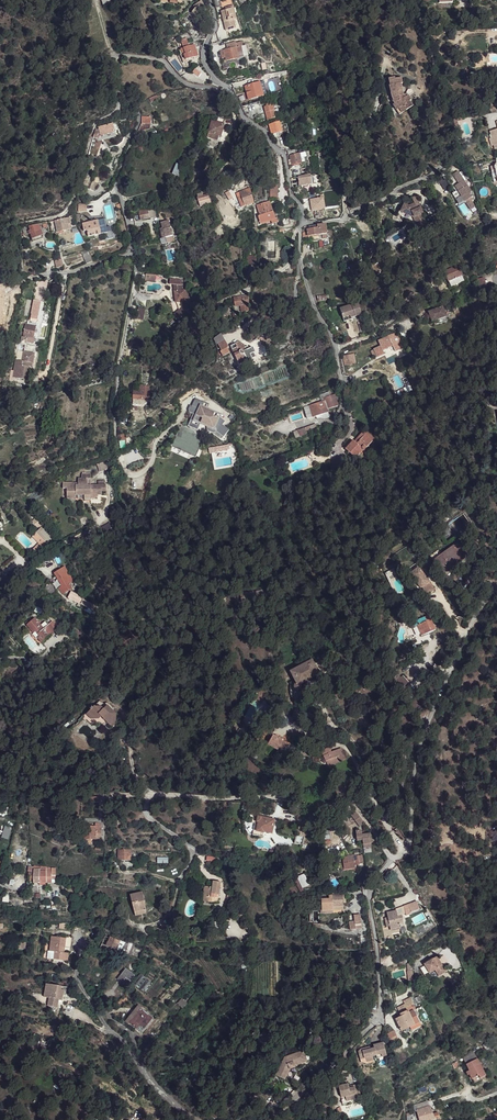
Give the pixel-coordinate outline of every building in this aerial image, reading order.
[(216,9),(222,7),(220,1),(220,0),(214,0),(216,9)] [(234,21),(237,20),(232,0),(228,0),(230,7),(231,10),(234,21)] [(196,18),(200,16),(207,11),(200,2),(194,7),(196,10),(192,13),(196,18)] [(226,32),(236,29),(234,21),(231,10),(226,12),(222,13),(226,32)] [(184,49),(180,50),(185,62),(198,57),(194,45),(189,47),(188,42),(184,43),(182,44),(184,49)] [(227,51),(224,51),(226,60),(227,62),(244,58),(241,47),(242,47),(241,43),(236,44),(236,43),(226,45),(227,51)] [(407,96),(406,98),(404,96),(403,95),(401,84),(402,84),(401,78),(395,80),(395,78),(389,79),(390,86),(389,86),(392,99),(393,101),(392,102),(394,105),(396,104),(399,109),(403,106),(406,111),(413,106),(410,101),(411,100),(408,96),(407,96)] [(245,87),(249,100),(262,96),(263,96),(260,83),(245,87)] [(274,111),(273,106),(271,106),(270,104),(266,106),(266,107),(265,107),(266,113),(274,111)] [(275,116),(274,111),(266,113),(268,120),(275,118),(275,116)] [(298,119),(296,114),(286,117),(288,122),(298,119)] [(142,118),(142,125),(140,130),(143,130),(143,129),(143,128),(144,125),(151,125),(151,118),(142,118)] [(279,133),(280,136),(289,134),(286,122),(279,123),(281,132),(279,133)] [(494,123),(496,131),(489,132),(490,140),(492,147),(495,146),(496,150),(496,122),(494,123)] [(212,123),(209,133),(219,136),(221,137),(224,126),(212,123)] [(281,132),(279,123),(278,123),(272,125),(270,125),(272,134),(279,133),(281,132)] [(97,129),(95,137),(100,138),(102,132),(113,130),(112,126),(108,126),(97,129)] [(293,167),(300,166),(300,170),(309,169),(307,154),(299,155),(300,164),(292,165),(293,167)] [(292,165),(300,164),(299,155),(290,157),(292,165)] [(177,164),(173,174),(179,176),(184,163),(179,161),(177,164)] [(300,170),(290,172),(291,179),(298,178),(301,177),(300,170)] [(456,189),(465,202),(466,201),(471,198),(473,196),(470,193),(471,192),(458,171),(453,175),(459,184),(460,186),(456,189)] [(298,178),(298,180),(318,178),(319,184),(321,184),(320,175),(307,176),(304,177),(301,177),(298,178)] [(298,180),(299,186),(319,184),(318,178),(298,180)] [(93,181),(89,189),(94,191),(97,183),(93,181)] [(267,185),(269,198),(276,197),(274,183),(267,185)] [(242,196),(245,207),(253,203),(251,192),(250,189),(246,190),(241,193),(240,193),(241,196),(242,196)] [(199,203),(209,200),(208,195),(203,196),(202,194),(197,196),(198,198),(197,198),(199,203)] [(404,204),(401,212),(413,217),(418,228),(427,223),(423,214),(420,207),(421,207),(416,196),(412,198),(414,204),(409,206),(404,204)] [(323,200),(315,200),(316,203),(316,209),(320,208),(324,208),(323,200)] [(258,217),(261,224),(271,220),(276,219),(273,212),(270,213),(268,205),(270,204),(269,202),(257,206),(260,216),(258,217)] [(468,204),(467,204),(470,210),(475,207),(471,202),(468,204)] [(418,228),(413,217),(401,212),(399,211),(397,215),(412,221),(415,229),(418,228)] [(71,219),(55,222),(57,231),(69,229),(68,224),(70,223),(71,223),(71,219)] [(168,221),(161,223),(163,228),(160,229),(162,238),(166,237),(167,243),(174,241),(168,221)] [(89,238),(93,238),(94,237),(98,237),(102,236),(99,222),(88,224),(89,232),(88,232),(89,238)] [(30,234),(32,242),(43,239),(39,225),(30,227),(31,231),(31,233),(30,234)] [(314,227),(315,229),(320,229),(325,228),(326,234),(327,235),(326,225),(314,227)] [(93,262),(90,255),(84,258),(87,265),(93,262)] [(255,256),(247,257),(248,266),(256,265),(255,256)] [(63,267),(62,261),(55,262),(57,269),(63,267)] [(444,272),(448,281),(456,278),(456,277),(458,276),(458,277),(462,276),(457,266),(444,272)] [(448,281),(451,287),(464,281),(462,276),(458,277),(456,278),(448,281)] [(175,291),(182,290),(181,285),(181,280),(170,279),(170,285),(173,285),(174,291),(175,291)] [(175,291),(176,302),(183,301),(187,301),(187,300),(186,294),(185,290),(182,290),(175,291)] [(234,299),(236,307),(239,307),(247,306),(249,305),(248,297),(234,299)] [(176,316),(179,319),(191,308),(190,300),(187,300),(187,301),(183,301),(183,306),(185,308),(176,316)] [(31,314),(35,315),(37,316),(39,302),(34,301),(31,314)] [(359,303),(340,310),(345,323),(352,320),(352,319),(356,318),(363,315),(359,303)] [(175,314),(176,316),(185,308),(183,306),(175,314)] [(430,313),(434,323),(448,317),(444,308),(430,313)] [(388,336),(378,340),(381,346),(374,349),(377,358),(385,355),(383,350),(389,347),(388,346),(385,347),(384,342),(390,340),(388,336)] [(215,341),(217,347),(224,343),(221,337),(215,341)] [(388,346),(396,343),(394,339),(390,340),(384,342),(385,347),(388,346)] [(240,341),(229,348),(235,357),(237,363),(251,357),(244,343),(242,344),(240,341)] [(220,353),(227,349),(228,348),(224,343),(217,347),(219,353),(220,353)] [(220,353),(223,358),(230,354),(227,349),(220,353)] [(27,375),(22,374),(25,353),(23,353),(21,362),(16,361),(13,378),(26,380),(27,375)] [(25,353),(22,374),(27,375),(28,371),(28,367),(29,367),(30,367),(31,363),(32,364),(34,355),(25,353)] [(145,400),(149,400),(150,387),(140,387),(140,391),(140,392),(134,392),(133,400),(137,400),(145,400)] [(324,398),(325,399),(326,403),(328,409),(338,406),(335,395),(331,396),(324,398)] [(213,417),(215,413),(206,410),(206,411),(200,408),(203,402),(195,399),(192,407),(190,406),(188,411),(188,412),(189,413),(193,415),(202,419),(202,420),(215,426),(213,430),(218,433),(224,438),(229,431),(222,426),(225,422),(219,418),(218,419),(217,418),(217,417),(215,416),(214,417),(213,417)] [(321,400),(322,402),(305,407),(308,418),(328,412),(328,409),(326,403),(325,399),(321,400)] [(382,409),(389,405),(385,399),(379,404),(382,409)] [(206,410),(209,404),(203,402),(200,408),(206,411),(206,410)] [(153,416),(154,418),(165,412),(164,410),(153,416)] [(197,431),(202,420),(202,419),(193,415),(188,427),(189,428),(190,429),(191,430),(193,431),(194,431),(196,431),(197,431)] [(143,431),(146,434),(158,426),(155,422),(143,431)] [(196,458),(204,438),(196,434),(196,432),(177,424),(174,431),(178,433),(172,447),(196,458)] [(305,432),(316,428),(315,424),(298,430),(300,436),(305,435),(305,432)] [(365,430),(354,442),(356,443),(358,441),(359,441),(365,434),(372,441),(374,438),(365,430)] [(366,448),(372,441),(365,434),(359,441),(358,441),(356,443),(354,442),(353,441),(345,449),(355,458),(360,452),(363,454),(366,451),(365,450),(366,448)] [(320,444),(311,447),(312,451),(317,449),(318,453),(323,451),(320,444)] [(91,474),(82,474),(82,478),(79,478),(79,483),(79,485),(73,485),(70,485),(70,488),(67,488),(67,498),(75,498),(76,495),(84,495),(91,495),(91,492),(96,492),(96,495),(101,495),(102,491),(105,492),(105,485),(98,485),(91,485),(87,485),(87,478),(91,478),(91,474)] [(445,528),(451,536),(469,523),(463,515),(445,528)] [(110,522),(102,527),(105,531),(112,527),(110,522)] [(35,556),(53,538),(49,534),(43,527),(32,537),(39,544),(30,552),(35,556)] [(434,560),(443,573),(467,555),(458,542),(434,560)] [(44,565),(46,570),(56,565),(54,560),(44,565)] [(432,584),(421,570),(419,569),(420,568),(416,562),(407,568),(417,583),(419,582),(424,590),(432,584)] [(417,583),(407,568),(403,571),(413,586),(417,583)] [(389,583),(399,579),(395,569),(385,574),(389,583)] [(66,592),(72,588),(68,581),(71,578),(69,574),(67,575),(65,576),(63,572),(62,571),(56,575),(62,586),(66,592)] [(262,591),(240,594),(242,602),(263,599),(262,591)] [(69,597),(100,614),(102,609),(71,593),(69,597)] [(421,619),(413,622),(415,627),(417,626),(421,636),(425,634),(435,630),(429,616),(425,617),(427,622),(423,623),(421,619)] [(35,618),(27,625),(34,633),(36,631),(40,636),(38,638),(42,642),(55,631),(50,624),(47,626),(44,629),(41,625),(35,618)] [(271,651),(267,653),(271,662),(275,659),(271,651)] [(319,672),(312,661),(291,673),(298,685),(296,686),(295,687),(296,689),(297,690),(299,691),(301,690),(302,689),(302,687),(301,685),(318,675),(319,677),(321,678),(323,677),(324,676),(325,674),(324,672),(323,671),(321,671),(319,672)] [(397,681),(402,687),(408,682),(403,676),(397,681)] [(100,702),(87,715),(91,720),(99,720),(102,717),(112,727),(117,724),(116,714),(109,707),(111,706),(108,703),(105,703),(104,705),(101,702),(100,702)] [(273,737),(268,745),(278,750),(282,742),(281,741),(273,737)] [(282,742),(278,750),(282,753),(287,745),(282,742)] [(322,750),(326,761),(339,756),(337,750),(331,753),(331,751),(330,750),(329,749),(327,749),(322,750)] [(339,756),(326,761),(328,766),(345,759),(341,749),(337,750),(339,756)] [(379,811),(383,826),(393,824),(389,808),(379,811)] [(351,816),(359,826),(363,823),(355,812),(351,816)] [(272,833),(275,820),(258,817),(257,822),(259,822),(257,831),(264,833),(264,832),(272,833)] [(83,826),(84,839),(96,839),(101,839),(101,823),(95,823),(95,826),(83,826)] [(9,840),(12,828),(5,826),(2,838),(9,840)] [(263,837),(264,833),(257,831),(257,828),(254,828),(253,834),(253,835),(263,837)] [(356,831),(357,841),(362,840),(363,845),(370,844),(375,841),(370,834),(362,835),(362,832),(360,830),(356,831)] [(131,861),(131,850),(119,850),(119,856),(119,861),(131,861)] [(354,855),(343,857),(345,869),(356,867),(355,864),(363,863),(362,855),(354,857),(354,855)] [(40,883),(47,883),(52,883),(52,878),(52,877),(52,873),(52,869),(47,869),(47,867),(44,867),(44,872),(42,872),(41,871),(40,883)] [(213,882),(212,887),(206,887),(205,897),(209,898),(208,902),(218,903),(218,898),(217,898),(217,895),(219,896),(221,882),(213,882)] [(130,895),(135,913),(145,910),(145,906),(144,903),(145,903),(142,892),(130,895)] [(322,911),(333,910),(333,907),(333,906),(344,906),(344,903),(343,895),(340,895),(340,893),(337,893),(337,895),(332,895),(332,896),(330,896),(331,898),(326,898),(322,898),(322,908),(322,911)] [(408,905),(411,912),(420,909),(417,902),(408,905)] [(390,926),(390,930),(400,927),(399,923),(399,922),(403,921),(402,915),(397,916),(396,910),(387,912),(388,917),(390,926)] [(360,914),(354,915),(355,921),(349,922),(350,929),(362,928),(360,914)] [(250,938),(251,931),(244,930),(243,937),(244,937),(250,938)] [(54,959),(68,961),(69,953),(64,952),(62,952),(62,947),(65,947),(66,938),(51,936),(49,951),(55,951),(54,959)] [(120,941),(110,936),(106,946),(129,954),(133,945),(120,941)] [(431,960),(424,964),(429,973),(434,970),(438,976),(446,972),(436,956),(431,960)] [(135,975),(126,968),(118,979),(127,986),(135,975)] [(132,983),(145,993),(153,983),(140,973),(132,983)] [(44,997),(50,998),(48,1006),(49,1006),(56,1008),(57,1008),(59,1000),(62,1001),(63,994),(68,995),(69,987),(47,984),(44,997)] [(397,1008),(401,1016),(409,1013),(414,1025),(420,1022),(414,1011),(416,1009),(413,1004),(414,1004),(410,998),(403,1001),(405,1004),(397,1008)] [(128,1024),(129,1023),(141,1008),(143,1010),(144,1009),(139,1005),(126,1021),(128,1024)] [(143,1010),(141,1008),(129,1023),(141,1033),(153,1018),(143,1010)] [(396,1019),(401,1031),(414,1025),(409,1013),(401,1016),(396,1019)] [(420,1022),(410,1027),(412,1030),(421,1026),(420,1022)] [(387,1034),(391,1043),(398,1040),(394,1030),(387,1034)] [(358,1052),(360,1059),(366,1058),(367,1062),(373,1060),(372,1056),(376,1055),(377,1058),(387,1055),(383,1042),(373,1045),(374,1048),(370,1049),(370,1047),(360,1049),(358,1052)] [(488,1042),(483,1045),(486,1051),(492,1047),(488,1042)] [(50,1049),(43,1047),(40,1055),(47,1057),(50,1049)] [(276,1075),(281,1077),(282,1073),(287,1075),(290,1069),(295,1067),(295,1065),(307,1061),(303,1050),(288,1056),(285,1061),(283,1060),(276,1075)] [(473,1051),(463,1057),(466,1064),(477,1059),(473,1051)] [(469,1074),(472,1079),(479,1076),(480,1078),(486,1076),(477,1059),(466,1064),(470,1070),(471,1073),(469,1074)] [(345,1096),(347,1101),(361,1098),(358,1084),(354,1085),(354,1087),(349,1088),(348,1086),(348,1084),(338,1086),(341,1097),(345,1096)] [(428,1101),(414,1106),(415,1111),(416,1111),(430,1106),(428,1101)] [(419,1119),(435,1119),(439,1118),(438,1113),(433,1114),(430,1106),(416,1111),(419,1119)]
